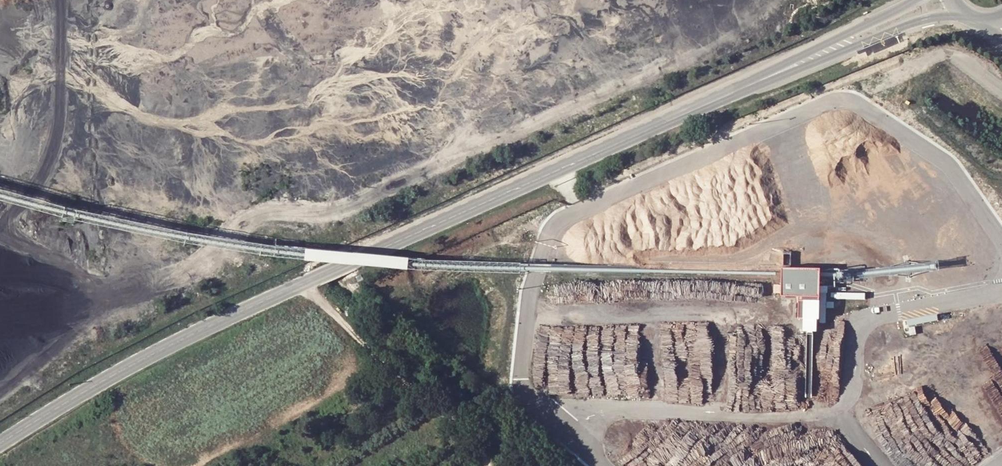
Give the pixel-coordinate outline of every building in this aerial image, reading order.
[(823,284),(823,266),(784,266),(784,295),(800,295),(800,316),(805,316),(805,330),(820,330),(820,321),(827,321),(826,284),(823,284)]
